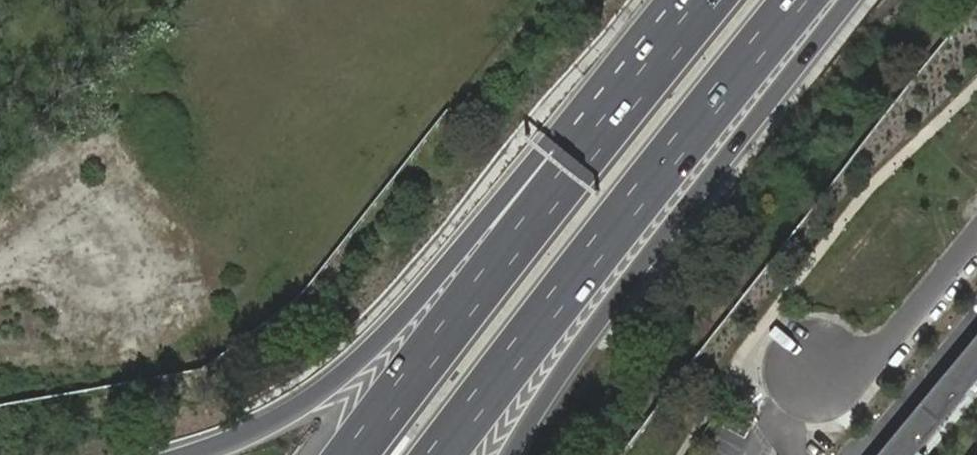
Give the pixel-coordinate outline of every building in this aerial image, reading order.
[(976,387),(976,343),(880,454),(920,454),(976,387)]
